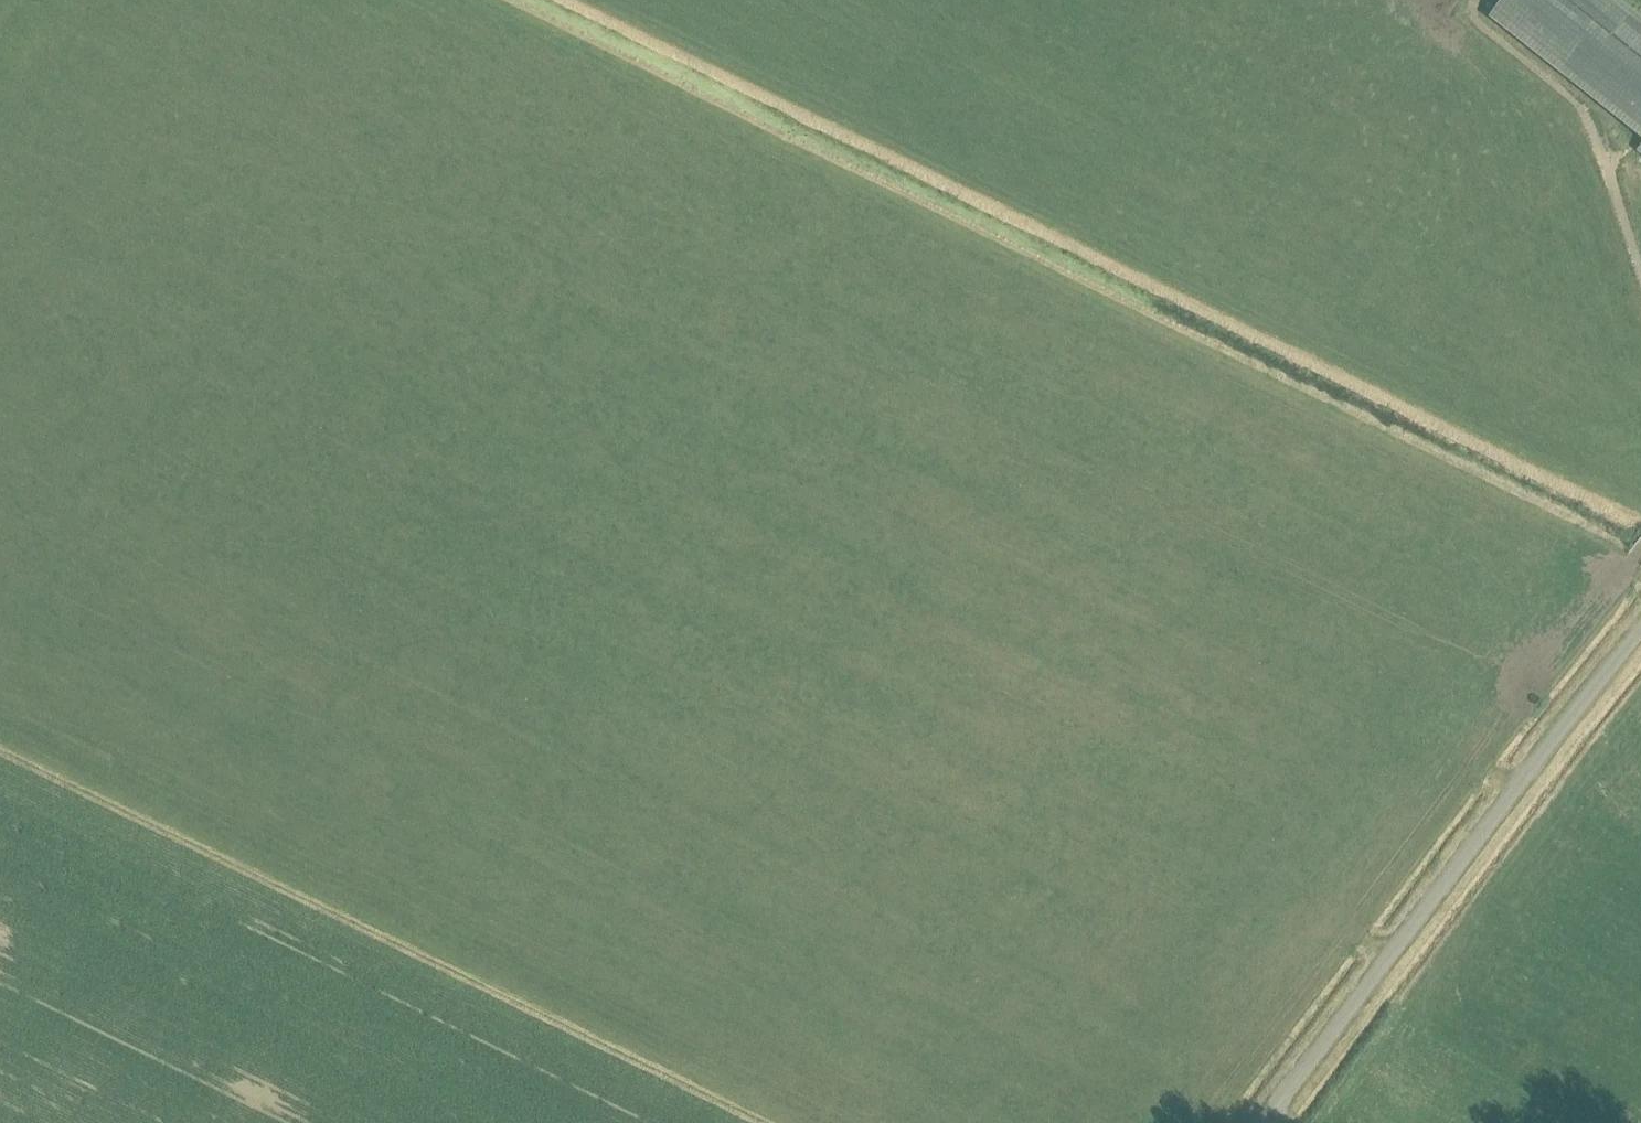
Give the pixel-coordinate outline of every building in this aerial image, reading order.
[(1640,133),(1640,25),(1609,0),(1504,0),(1492,15),(1640,133)]
